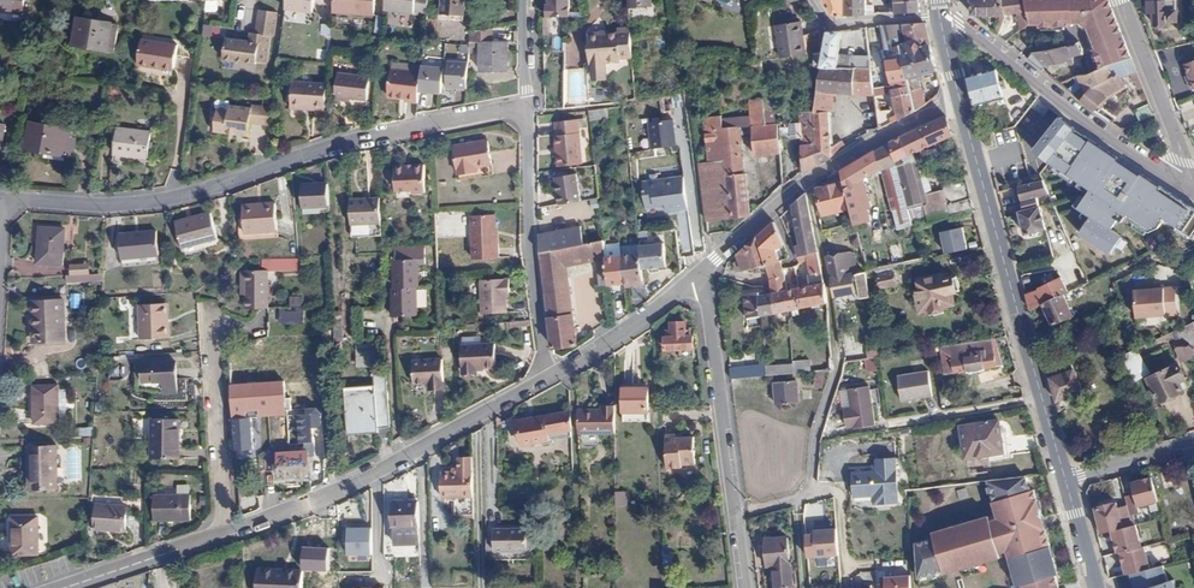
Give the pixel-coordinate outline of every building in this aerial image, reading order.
[(16,0),(0,0),(0,10),(13,12),(16,0)] [(13,12),(24,13),(26,0),(16,0),(13,12)] [(208,11),(220,10),(219,0),(208,0),(208,11)] [(280,9),(307,10),(308,0),(281,0),(280,9)] [(333,18),(375,18),(374,0),(333,0),(333,18)] [(386,10),(414,13),(415,0),(387,0),(386,10)] [(466,0),(442,0),(442,13),(465,14),(466,0)] [(570,0),(545,0),(545,18),(570,18),(570,0)] [(833,15),(844,15),(867,14),(866,0),(824,0),(833,15)] [(894,1),(894,12),(920,11),(920,0),(894,1)] [(1002,0),(970,0),(971,13),(1000,15),(994,32),(998,35),(1006,15),(1005,15),(1004,10),(1002,0)] [(1004,10),(1016,10),(1021,30),(1030,23),(1026,16),(1025,16),(1023,0),(1002,0),(1004,10)] [(1030,23),(1038,23),(1038,26),(1072,25),(1072,22),(1080,22),(1088,27),(1097,49),(1094,50),(1102,69),(1131,58),(1122,35),(1108,0),(1023,0),(1030,23)] [(1152,1),(1153,24),(1169,23),(1168,21),(1176,20),(1175,0),(1165,0),(1165,1),(1152,1)] [(262,30),(259,56),(266,56),(267,30),(271,30),(272,6),(254,5),(253,29),(262,30)] [(89,45),(93,19),(79,16),(74,42),(89,45)] [(88,48),(116,52),(120,25),(112,24),(113,22),(93,19),(89,45),(88,48)] [(783,58),(806,55),(803,36),(806,36),(804,21),(779,24),(783,58)] [(918,76),(936,71),(931,50),(924,23),(902,24),(906,41),(901,43),(897,25),(881,26),(888,60),(903,56),(908,79),(909,79),(918,76)] [(203,25),(202,36),(215,37),(216,26),(203,25)] [(621,57),(632,56),(630,27),(618,28),(618,33),(601,34),(601,33),(582,34),(585,64),(592,63),(592,72),(606,71),(605,62),(621,61),(621,57)] [(255,56),(259,56),(262,30),(253,29),(252,37),(223,35),(222,56),(255,58),(255,56)] [(494,29),(471,33),(470,42),(480,42),(481,71),(509,71),(509,42),(493,42),(494,29)] [(839,55),(842,32),(828,32),(825,53),(822,67),(838,68),(839,55)] [(553,37),(552,50),(560,50),(561,37),(553,37)] [(152,63),(175,67),(178,44),(142,38),(138,65),(151,67),(152,63)] [(1032,52),(1026,57),(1038,67),(1042,64),(1043,66),(1069,61),(1068,58),(1078,56),(1082,55),(1080,51),(1085,50),(1082,41),(1080,45),(1032,52)] [(822,67),(825,53),(814,53),(814,67),(822,67)] [(871,69),(870,57),(839,55),(838,68),(871,69)] [(910,83),(909,79),(908,79),(903,56),(888,60),(893,86),(910,83)] [(1137,72),(1131,58),(1102,69),(1088,74),(1084,75),(1076,76),(1082,87),(1072,94),(1080,102),(1094,111),(1106,97),(1124,87),(1119,79),(1137,72)] [(447,87),(467,89),(469,63),(448,61),(447,87)] [(1186,81),(1190,90),(1193,88),(1193,61),(1183,65),(1188,75),(1190,80),(1186,81)] [(445,67),(422,64),(421,72),(420,90),(442,93),(445,67)] [(832,158),(832,156),(830,131),(828,112),(833,112),(835,94),(853,95),(875,95),(874,88),(871,69),(838,68),(822,67),(818,91),(814,113),(819,165),(819,166),(832,158)] [(420,90),(421,72),(391,68),(389,92),(401,93),(401,91),(406,91),(406,94),(419,96),(420,90)] [(968,78),(975,104),(1003,97),(1002,91),(1006,90),(1004,83),(1000,84),(996,71),(968,78)] [(926,104),(918,76),(909,79),(910,83),(917,111),(926,104)] [(312,105),(333,105),(333,87),(333,80),(298,81),(298,109),(312,109),(312,105)] [(1021,92),(1025,88),(1016,81),(1013,86),(1021,92)] [(371,83),(358,82),(358,85),(337,87),(335,105),(351,106),(368,108),(371,83)] [(901,119),(917,111),(910,83),(893,86),(885,87),(886,94),(890,93),(890,90),(894,90),(898,109),(901,119)] [(814,113),(818,91),(812,90),(808,113),(814,113)] [(764,110),(763,100),(749,101),(750,117),(751,126),(766,125),(765,123),(764,110)] [(253,118),(263,118),(264,106),(254,105),(254,108),(253,118)] [(263,118),(272,119),(273,107),(264,106),(263,118)] [(220,112),(218,123),(219,123),(218,134),(252,137),(253,118),(254,108),(231,107),(230,113),(220,112)] [(1154,115),(1151,108),(1136,114),(1139,122),(1154,115)] [(775,109),(764,110),(765,123),(776,122),(775,109)] [(880,129),(901,119),(898,109),(877,111),(879,127),(880,129)] [(625,120),(624,111),(607,112),(608,121),(625,120)] [(608,121),(607,112),(591,114),(592,122),(608,121)] [(804,173),(819,165),(814,113),(808,113),(800,113),(801,123),(802,139),(804,169),(804,173)] [(703,118),(704,130),(708,162),(724,161),(731,217),(749,215),(750,214),(745,174),(743,174),(739,137),(738,127),(738,126),(723,128),(722,119),(721,116),(703,118)] [(947,116),(891,142),(897,165),(909,207),(914,225),(915,227),(972,210),(963,177),(940,184),(942,189),(935,192),(924,161),(917,161),(913,154),(952,136),(947,116)] [(580,117),(556,119),(557,132),(556,132),(557,145),(559,144),(560,150),(558,150),(559,164),(584,162),(580,117)] [(751,126),(750,117),(722,119),(723,128),(738,126),(738,127),(751,126)] [(673,119),(648,122),(651,148),(676,145),(673,119)] [(1060,120),(1034,154),(1090,195),(1077,210),(1089,221),(1080,235),(1112,256),(1122,241),(1111,230),(1120,222),(1122,225),(1128,220),(1153,237),(1160,232),(1165,223),(1192,239),(1193,236),(1193,208),(1060,120)] [(72,128),(31,121),(26,148),(67,155),(72,128)] [(802,139),(801,123),(777,125),(778,142),(802,139)] [(778,142),(777,125),(777,124),(766,125),(751,126),(752,136),(753,156),(780,154),(778,142)] [(752,136),(751,126),(738,127),(739,137),(752,136)] [(151,131),(117,127),(114,155),(148,159),(151,131)] [(490,140),(482,141),(483,176),(495,174),(490,140)] [(483,176),(482,141),(457,144),(462,179),(483,176)] [(897,165),(891,142),(841,171),(844,182),(851,208),(855,223),(855,225),(872,220),(869,208),(872,207),(864,180),(882,170),(897,165)] [(708,162),(698,164),(705,220),(731,217),(724,161),(708,162)] [(427,165),(416,166),(416,168),(408,169),(408,166),(397,167),(399,192),(414,191),(415,194),(428,193),(427,165)] [(909,207),(897,165),(882,170),(894,211),(909,207)] [(1003,180),(1005,190),(1018,187),(1043,180),(1040,168),(1003,180)] [(558,204),(580,201),(577,174),(555,177),(558,204)] [(1043,180),(1049,194),(1050,197),(1063,191),(1067,189),(1060,175),(1043,180)] [(687,209),(683,177),(641,183),(646,209),(664,206),(666,212),(687,209)] [(1043,180),(1018,187),(1025,211),(1019,212),(1026,235),(1046,230),(1037,198),(1049,194),(1043,180)] [(851,208),(844,182),(817,189),(823,216),(851,208)] [(329,206),(328,184),(302,185),(303,207),(329,206)] [(1063,191),(1050,197),(1060,219),(1073,213),(1063,191)] [(797,257),(818,252),(806,193),(793,204),(793,207),(800,244),(793,246),(797,257)] [(380,199),(365,200),(365,204),(366,226),(381,225),(380,199)] [(277,203),(244,205),(246,239),(278,238),(277,203)] [(365,204),(350,205),(351,227),(366,226),(365,204)] [(550,219),(551,207),(542,206),(542,218),(550,219)] [(914,225),(909,207),(894,211),(899,229),(914,225)] [(218,238),(211,212),(176,222),(183,248),(218,238)] [(487,258),(485,215),(473,216),(474,258),(487,258)] [(495,215),(485,215),(487,258),(499,258),(499,234),(495,234),(495,230),(495,215)] [(784,246),(774,222),(757,237),(765,265),(780,261),(776,249),(784,246)] [(855,223),(822,231),(823,232),(827,237),(841,233),(845,247),(856,244),(859,255),(864,253),(863,252),(855,225),(855,223)] [(1062,238),(1067,236),(1065,229),(1063,225),(1058,227),(1062,238)] [(539,255),(553,348),(578,345),(566,266),(596,262),(599,286),(609,284),(605,258),(603,241),(584,244),(581,226),(539,234),(539,255)] [(611,237),(619,236),(619,234),(618,226),(610,227),(611,237)] [(66,228),(40,227),(38,264),(64,266),(66,228)] [(964,229),(940,231),(943,255),(966,253),(964,229)] [(159,255),(157,230),(120,234),(123,259),(159,255)] [(785,274),(783,267),(780,261),(765,265),(757,237),(737,254),(739,260),(734,264),(737,272),(753,268),(755,274),(761,273),(769,277),(772,294),(787,291),(785,274)] [(664,241),(640,244),(641,254),(642,265),(667,262),(664,241)] [(632,299),(646,298),(642,265),(641,254),(639,254),(638,245),(620,247),(621,256),(624,284),(625,287),(631,286),(632,299)] [(425,251),(395,250),(395,260),(393,260),(392,270),(395,270),(395,276),(392,276),(392,288),(390,288),(389,301),(392,301),(391,308),(389,308),(389,317),(413,317),(414,290),(416,289),(417,266),(424,266),(425,251)] [(825,288),(818,252),(797,257),(799,263),(807,261),(810,274),(808,274),(811,287),(798,289),(801,308),(827,303),(825,288)] [(854,252),(828,257),(832,280),(853,275),(858,274),(854,252)] [(609,284),(609,286),(624,284),(621,256),(605,258),(609,284)] [(262,270),(298,270),(298,257),(262,258),(262,270)] [(1080,264),(1087,281),(1097,277),(1088,260),(1080,264)] [(88,262),(66,264),(68,283),(103,280),(102,272),(90,274),(88,262)] [(896,283),(892,266),(877,270),(881,286),(896,283)] [(268,270),(246,271),(247,308),(270,308),(268,270)] [(940,273),(915,280),(918,291),(913,292),(918,313),(927,311),(927,313),(941,310),(940,307),(950,305),(948,295),(958,293),(954,275),(941,278),(940,273)] [(1026,294),(1030,310),(1043,304),(1063,295),(1068,292),(1062,277),(1037,288),(1037,290),(1026,294)] [(490,314),(488,280),(481,280),(482,314),(490,314)] [(511,280),(488,280),(490,314),(507,313),(506,297),(506,292),(511,292),(511,280)] [(1166,316),(1164,287),(1134,289),(1135,317),(1166,316)] [(798,309),(801,308),(798,289),(787,291),(772,294),(774,314),(798,309)] [(761,317),(774,314),(772,294),(750,298),(751,317),(761,315),(761,317)] [(303,305),(303,295),(289,295),(290,305),(303,305)] [(1063,295),(1043,304),(1053,325),(1073,316),(1063,295)] [(64,299),(32,301),(33,316),(34,317),(35,343),(66,341),(64,299)] [(170,337),(169,324),(166,324),(164,303),(140,305),(141,340),(170,337)] [(294,319),(295,308),(280,307),(279,319),(294,319)] [(343,311),(333,311),(335,341),(344,341),(343,311)] [(505,322),(506,328),(531,325),(530,319),(505,322)] [(687,322),(671,322),(671,330),(667,330),(667,336),(665,336),(665,350),(680,350),(680,357),(694,357),(693,335),(686,336),(687,322)] [(1037,334),(1041,348),(1060,341),(1056,329),(1037,334)] [(1002,364),(994,338),(992,339),(996,365),(1002,364)] [(996,365),(992,339),(932,348),(934,364),(942,363),(944,374),(953,372),(955,373),(966,371),(969,374),(979,372),(980,369),(996,366),(996,365)] [(269,343),(250,344),(249,351),(230,352),(236,450),(239,450),(249,450),(254,449),(252,409),(286,406),(285,381),(310,379),(308,347),(269,349),(269,343)] [(498,344),(464,346),(465,372),(478,371),(479,368),(498,367),(498,344)] [(376,345),(357,346),(359,366),(377,366),(376,345)] [(1122,356),(1137,381),(1142,378),(1136,365),(1141,362),(1135,350),(1122,356)] [(851,355),(852,362),(875,358),(874,352),(851,355)] [(804,355),(792,357),(793,364),(794,373),(806,372),(804,355)] [(177,361),(143,363),(144,382),(165,381),(165,393),(179,393),(177,361)] [(1049,378),(1056,402),(1083,392),(1070,362),(1049,371),(1051,378),(1049,378)] [(730,368),(731,379),(767,376),(766,366),(766,364),(730,368)] [(794,373),(793,364),(766,366),(767,376),(794,373)] [(1180,366),(1151,379),(1160,401),(1184,392),(1180,382),(1186,379),(1180,366)] [(431,396),(443,396),(442,368),(408,370),(409,392),(425,392),(431,391),(431,396)] [(927,370),(896,375),(899,400),(931,396),(927,370)] [(821,388),(825,371),(816,371),(813,387),(821,388)] [(390,427),(386,373),(375,374),(376,388),(345,390),(348,432),(379,430),(379,428),(390,427)] [(797,381),(773,383),(775,405),(799,403),(797,381)] [(59,385),(29,386),(30,411),(34,411),(35,423),(67,423),(66,389),(59,390),(59,385)] [(851,407),(844,409),(847,428),(854,427),(854,429),(876,425),(869,386),(848,390),(851,407)] [(647,387),(623,387),(624,412),(648,412),(647,387)] [(841,391),(844,409),(851,407),(848,390),(841,391)] [(340,402),(333,402),(334,412),(341,412),(340,402)] [(615,435),(615,406),(603,407),(603,412),(579,412),(579,436),(615,435)] [(572,411),(570,411),(517,420),(521,446),(551,442),(550,440),(572,437),(572,411)] [(315,456),(313,415),(299,415),(301,443),(305,442),(306,451),(279,452),(281,479),(310,477),(309,456),(315,456)] [(180,459),(180,419),(152,419),(152,459),(180,459)] [(999,420),(960,426),(965,459),(1005,453),(999,420)] [(379,428),(379,430),(379,436),(391,435),(390,427),(379,428)] [(675,436),(665,437),(666,471),(682,470),(682,467),(695,467),(693,439),(675,440),(675,436)] [(59,487),(57,446),(28,448),(30,467),(35,467),(36,488),(59,487)] [(250,460),(249,450),(239,450),(239,461),(250,460)] [(452,513),(472,513),(472,470),(470,470),(470,456),(469,455),(469,453),(460,454),(460,456),(458,456),(458,466),(458,470),(452,470),(440,470),(440,494),(451,494),(452,513)] [(873,504),(898,502),(895,458),(876,459),(877,470),(852,472),(854,497),(873,496),(873,504)] [(1182,460),(1165,467),(1173,485),(1190,478),(1182,460)] [(916,541),(919,575),(946,569),(947,571),(1001,557),(1000,552),(1007,550),(1015,585),(1022,583),(1024,587),(1060,587),(1055,574),(1059,572),(1034,489),(1024,473),(988,480),(992,499),(990,500),(995,517),(990,519),(988,514),(932,530),(932,537),(916,541)] [(1158,501),(1151,478),(1133,482),(1135,489),(1132,490),(1133,494),(1124,497),(1127,506),(1118,508),(1114,509),(1112,503),(1100,507),(1100,508),(1095,509),(1103,533),(1112,531),(1114,530),(1117,538),(1114,539),(1118,552),(1122,552),(1125,565),(1126,565),(1128,574),(1129,574),(1133,573),(1149,569),(1144,546),(1141,547),(1136,525),(1133,525),(1130,516),(1138,513),(1137,507),(1158,501)] [(616,506),(627,505),(627,491),(616,492),(616,506)] [(155,521),(192,520),(192,495),(154,496),(155,521)] [(393,542),(420,541),(418,500),(392,501),(393,542)] [(126,531),(128,506),(97,505),(96,529),(126,531)] [(40,555),(40,516),(12,517),(13,555),(40,555)] [(371,527),(348,527),(348,555),(371,554),(371,527)] [(838,555),(836,527),(813,528),(814,533),(805,534),(806,556),(838,555)] [(499,528),(499,550),(528,550),(527,528),(499,528)] [(787,538),(764,540),(766,567),(774,566),(776,587),(792,587),(787,538)] [(330,546),(304,545),(303,570),(329,570),(330,546)] [(1133,573),(1137,587),(1177,587),(1175,580),(1169,582),(1164,565),(1149,569),(1133,573)] [(259,569),(257,587),(302,587),(303,571),(259,569)] [(885,574),(885,587),(911,587),(910,573),(885,574)]
